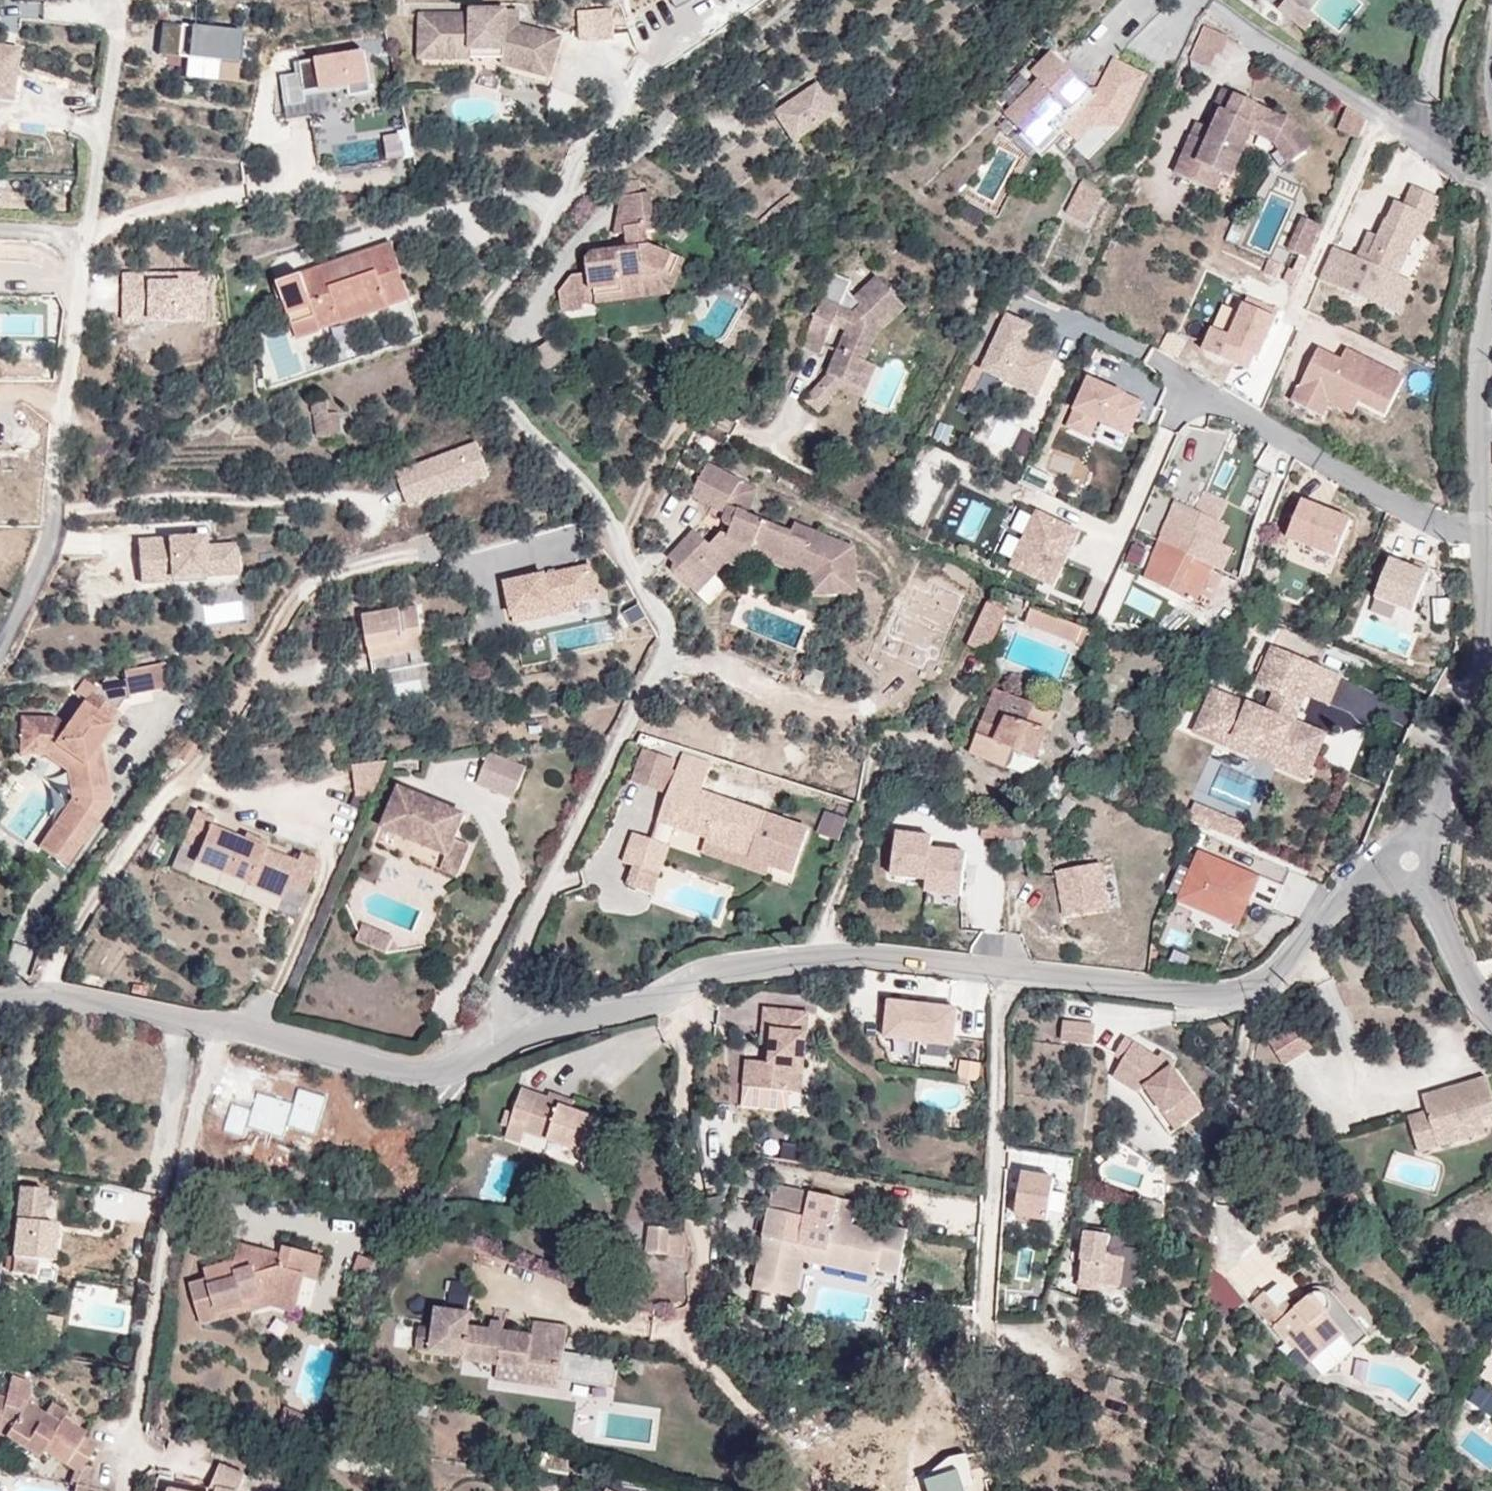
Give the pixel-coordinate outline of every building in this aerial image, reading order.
[(1293,21),(1303,9),(1292,0),(1290,0),(1281,11),(1293,21)] [(579,9),(584,37),(616,31),(611,3),(579,9)] [(1316,19),(1303,9),(1293,21),(1306,32),(1316,19)] [(563,40),(517,26),(517,11),(472,10),(472,14),(421,14),(421,46),(472,46),(472,51),(507,51),(508,67),(551,80),(563,40)] [(247,30),(146,22),(137,22),(134,61),(183,64),(182,78),(242,83),(247,30)] [(1191,55),(1210,64),(1217,50),(1221,52),(1228,36),(1204,25),(1191,55)] [(370,37),(317,43),(318,51),(301,53),(303,67),(283,69),(288,110),(331,105),(328,81),(354,78),(355,86),(376,83),(370,37)] [(12,101),(21,49),(0,46),(0,99),(12,101)] [(507,60),(507,51),(472,51),(472,46),(421,46),(421,59),(473,60),(506,60),(507,60)] [(1132,106),(1148,76),(1116,60),(1101,90),(1092,91),(1052,52),(1031,73),(1040,81),(1007,115),(1045,153),(1066,131),(1080,143),(1092,129),(1105,115),(1115,113),(1122,100),(1124,101),(1132,106)] [(796,142),(837,114),(818,85),(776,113),(796,142)] [(1218,117),(1229,92),(1221,89),(1211,114),(1218,117)] [(1231,177),(1250,131),(1275,142),(1289,117),(1229,92),(1218,117),(1207,142),(1191,135),(1175,174),(1215,191),(1222,175),(1222,173),(1231,177)] [(1122,127),(1132,106),(1124,101),(1122,100),(1115,113),(1105,115),(1092,129),(1122,127)] [(1354,143),(1362,124),(1341,112),(1332,134),(1354,143)] [(1292,160),(1311,143),(1289,118),(1275,142),(1292,160)] [(1072,204),(1094,216),(1106,189),(1084,178),(1072,204)] [(1430,216),(1438,197),(1413,186),(1405,204),(1430,216)] [(622,197),(628,235),(649,234),(655,232),(650,193),(622,197)] [(1358,257),(1333,246),(1319,278),(1368,300),(1375,285),(1391,292),(1399,275),(1417,233),(1422,235),(1430,216),(1405,204),(1397,201),(1389,219),(1387,219),(1379,237),(1371,255),(1361,251),(1358,257)] [(1317,231),(1320,223),(1303,216),(1300,223),(1317,231)] [(1306,256),(1317,231),(1300,223),(1298,226),(1289,248),(1306,256)] [(1371,255),(1379,237),(1369,232),(1361,251),(1371,255)] [(628,235),(630,250),(651,246),(649,234),(628,235)] [(279,285),(298,340),(320,332),(320,329),(342,321),(344,323),(412,299),(392,244),(311,272),(279,285)] [(651,246),(630,250),(592,254),(587,262),(588,274),(573,276),(559,294),(562,312),(584,309),(584,305),(597,302),(597,304),(634,299),(634,291),(659,288),(657,273),(668,272),(673,274),(681,258),(651,246)] [(634,291),(634,299),(671,295),(686,259),(681,258),(673,274),(668,272),(657,273),(659,288),(634,291)] [(1265,271),(1278,277),(1283,265),(1270,259),(1265,271)] [(1284,279),(1294,284),(1300,272),(1289,267),(1284,279)] [(208,321),(207,268),(120,270),(121,322),(208,321)] [(908,308),(877,275),(855,297),(861,304),(855,311),(824,298),(804,346),(821,353),(833,325),(845,330),(837,349),(827,374),(805,401),(820,413),(839,389),(840,387),(853,355),(867,360),(876,340),(908,308)] [(1375,285),(1368,300),(1398,313),(1412,281),(1399,275),(1391,292),(1375,285)] [(1239,301),(1228,296),(1219,315),(1231,320),(1239,301)] [(1213,327),(1203,349),(1240,365),(1246,351),(1259,357),(1279,311),(1247,297),(1231,335),(1213,327)] [(1008,316),(983,371),(1038,396),(1055,360),(1025,346),(1034,328),(1008,316)] [(1312,361),(1292,402),(1322,417),(1328,403),(1335,389),(1360,401),(1386,414),(1404,379),(1346,350),(1340,361),(1335,371),(1312,361)] [(1335,371),(1340,361),(1317,350),(1312,361),(1335,371)] [(870,399),(883,366),(867,360),(853,355),(840,387),(870,399)] [(1098,421),(1129,435),(1144,404),(1090,379),(1068,427),(1091,437),(1098,421)] [(1335,389),(1328,403),(1353,415),(1360,401),(1335,389)] [(312,403),(314,413),(328,412),(328,401),(312,403)] [(328,412),(314,413),(317,438),(342,439),(338,414),(328,412)] [(408,506),(489,476),(477,443),(396,473),(408,506)] [(715,575),(727,562),(737,540),(817,573),(818,589),(852,588),(851,578),(858,577),(856,548),(796,522),(792,532),(749,515),(758,489),(708,462),(694,489),(722,503),(719,510),(727,514),(725,523),(728,526),(733,529),(729,536),(722,533),(712,546),(716,549),(691,576),(676,562),(674,573),(691,589),(709,571),(715,575)] [(722,503),(694,489),(691,496),(719,510),(722,503)] [(1195,511),(1164,589),(1195,604),(1212,566),(1217,568),(1227,546),(1222,543),(1228,527),(1219,521),(1228,502),(1206,491),(1196,512),(1195,511)] [(961,532),(978,539),(992,505),(975,498),(961,532)] [(1144,578),(1164,589),(1195,511),(1174,501),(1144,578)] [(1336,559),(1351,521),(1301,502),(1287,539),(1336,559)] [(1009,567),(1055,588),(1081,531),(1035,510),(1009,567)] [(728,526),(722,533),(729,536),(733,529),(728,526)] [(670,557),(676,562),(691,576),(716,549),(712,546),(696,529),(670,557)] [(208,533),(139,536),(141,583),(204,580),(204,574),(241,573),(240,543),(209,544),(208,533)] [(737,540),(727,562),(737,570),(752,553),(812,578),(813,595),(858,593),(858,577),(851,578),(852,588),(818,589),(817,573),(737,540)] [(1227,546),(1217,568),(1222,571),(1234,548),(1227,546)] [(1412,614),(1430,570),(1415,564),(1412,570),(1390,561),(1374,599),(1412,614)] [(597,598),(589,565),(506,584),(515,625),(575,611),(573,603),(597,598)] [(698,595),(715,575),(709,571),(691,589),(698,595)] [(993,594),(968,646),(988,654),(989,649),(1005,615),(1015,593),(1010,591),(1006,599),(993,594)] [(1015,593),(1005,615),(1026,624),(1032,608),(1034,608),(1036,601),(1015,593)] [(363,616),(375,675),(433,665),(431,653),(426,653),(418,606),(363,616)] [(1032,608),(1026,624),(1078,644),(1079,642),(1083,627),(1034,608),(1032,608)] [(1089,630),(1083,627),(1079,642),(1084,644),(1089,630)] [(1212,686),(1194,731),(1307,777),(1324,735),(1294,723),(1306,694),(1331,704),(1343,677),(1272,648),(1257,683),(1275,690),(1267,709),(1212,686)] [(171,688),(166,664),(125,671),(129,695),(171,688)] [(970,753),(1008,769),(1014,751),(1037,761),(1056,712),(997,688),(970,753)] [(22,717),(22,753),(46,753),(60,753),(78,766),(80,790),(81,801),(78,806),(64,827),(58,823),(42,847),(67,865),(98,820),(108,804),(107,787),(103,751),(93,743),(116,710),(94,694),(70,728),(56,717),(22,717)] [(666,783),(677,752),(648,742),(637,772),(666,783)] [(476,782),(513,797),(525,767),(488,752),(476,782)] [(78,766),(60,753),(46,753),(70,772),(72,790),(74,799),(74,800),(58,823),(64,827),(78,806),(81,801),(80,790),(78,766)] [(710,764),(683,754),(659,821),(707,838),(705,843),(769,865),(792,874),(808,829),(701,791),(710,764)] [(384,830),(447,856),(455,841),(464,816),(400,788),(384,830)] [(210,828),(214,819),(197,812),(184,843),(201,851),(197,862),(283,897),(289,884),(307,892),(319,863),(301,855),(298,864),(210,828)] [(1005,841),(1005,825),(987,824),(984,841),(1005,841)] [(653,840),(634,833),(623,863),(634,867),(628,882),(636,886),(653,840)] [(671,846),(653,840),(636,886),(653,892),(671,846)] [(455,841),(447,856),(442,871),(456,877),(469,847),(455,841)] [(1241,922),(1264,869),(1200,842),(1178,895),(1241,922)] [(769,865),(705,843),(702,852),(765,875),(769,865)] [(930,902),(965,907),(971,864),(936,859),(937,848),(902,843),(896,885),(932,890),(930,902)] [(1065,917),(1106,910),(1099,864),(1058,871),(1065,917)] [(356,941),(384,953),(401,950),(393,942),(394,938),(363,924),(356,941)] [(957,1005),(884,998),(880,1038),(954,1045),(957,1005)] [(803,1068),(806,1035),(807,1014),(763,1010),(760,1044),(771,1044),(769,1065),(745,1063),(743,1087),(786,1091),(789,1066),(803,1068)] [(1270,1041),(1284,1065),(1313,1048),(1298,1024),(1270,1041)] [(1095,1046),(1096,1029),(1064,1025),(1062,1043),(1095,1046)] [(1206,1112),(1174,1069),(1159,1061),(1135,1045),(1126,1040),(1116,1056),(1124,1061),(1114,1079),(1141,1095),(1141,1094),(1148,1089),(1180,1132),(1206,1112)] [(1159,1061),(1174,1069),(1177,1064),(1163,1055),(1159,1061)] [(983,1062),(959,1059),(957,1078),(981,1081),(983,1062)] [(801,1092),(803,1068),(789,1066),(786,1091),(801,1092)] [(1491,1119),(1491,1086),(1490,1078),(1424,1098),(1428,1112),(1409,1118),(1420,1153),(1487,1133),(1484,1122),(1491,1119)] [(562,1103),(548,1098),(523,1089),(506,1138),(523,1143),(527,1133),(589,1154),(600,1121),(573,1110),(561,1105),(562,1103)] [(551,1091),(548,1098),(562,1103),(565,1096),(551,1091)] [(565,1096),(562,1103),(561,1105),(573,1110),(576,1101),(565,1096)] [(620,1167),(631,1172),(637,1160),(624,1156),(620,1167)] [(1054,1174),(1025,1169),(1018,1213),(1047,1218),(1054,1174)] [(807,1216),(813,1193),(775,1185),(770,1209),(807,1216)] [(14,1260),(33,1262),(38,1230),(44,1189),(21,1187),(19,1222),(14,1260)] [(858,1203),(813,1193),(807,1216),(770,1209),(765,1237),(783,1241),(779,1255),(762,1251),(754,1289),(761,1291),(757,1314),(783,1318),(787,1297),(794,1260),(806,1262),(807,1257),(829,1261),(831,1252),(881,1264),(879,1272),(900,1277),(910,1231),(889,1226),(887,1234),(855,1226),(858,1203)] [(1166,1208),(1146,1200),(1140,1216),(1159,1224),(1166,1208)] [(646,1253),(670,1255),(672,1229),(649,1226),(646,1253)] [(1087,1232),(1082,1260),(1105,1264),(1108,1250),(1110,1236),(1087,1232)] [(783,1241),(765,1237),(762,1251),(779,1255),(783,1241)] [(267,1263),(270,1253),(240,1245),(234,1262),(205,1271),(207,1280),(190,1286),(201,1324),(219,1320),(218,1315),(246,1308),(245,1302),(273,1294),(299,1301),(306,1277),(312,1256),(284,1248),(282,1256),(279,1266),(267,1263)] [(1105,1264),(1102,1284),(1122,1288),(1129,1255),(1108,1250),(1105,1264)] [(878,1278),(879,1272),(881,1264),(831,1252),(829,1261),(807,1257),(806,1262),(878,1278)] [(282,1256),(270,1253),(267,1263),(279,1266),(282,1256)] [(324,1259),(312,1256),(306,1277),(318,1281),(324,1259)] [(378,1265),(360,1257),(353,1273),(371,1281),(378,1265)] [(31,1276),(33,1262),(14,1260),(13,1274),(31,1276)] [(798,1299),(806,1262),(794,1260),(787,1297),(798,1299)] [(1105,1264),(1082,1260),(1075,1304),(1097,1313),(1102,1284),(1105,1264)] [(449,1308),(468,1311),(470,1287),(452,1284),(449,1308)] [(1292,1314),(1284,1305),(1280,1308),(1265,1292),(1253,1304),(1287,1342),(1291,1338),(1323,1376),(1369,1337),(1325,1285),(1299,1308),(1292,1314)] [(246,1308),(247,1313),(271,1307),(296,1313),(299,1301),(273,1294),(245,1302),(246,1308)] [(1292,1298),(1284,1305),(1292,1314),(1299,1308),(1292,1298)] [(218,1315),(219,1320),(247,1313),(246,1308),(218,1315)] [(417,1329),(415,1352),(462,1357),(461,1361),(497,1365),(496,1380),(562,1388),(563,1380),(564,1373),(569,1374),(571,1358),(566,1357),(566,1352),(569,1326),(534,1322),(533,1336),(470,1329),(471,1316),(435,1312),(432,1331),(417,1329)] [(564,1373),(563,1380),(617,1386),(620,1358),(566,1352),(566,1357),(571,1358),(569,1374),(564,1373)] [(1481,1378),(1491,1387),(1491,1362),(1481,1378)] [(82,1439),(84,1434),(65,1419),(61,1419),(58,1424),(26,1403),(30,1398),(30,1385),(11,1378),(6,1399),(0,1398),(0,1436),(5,1437),(38,1458),(42,1451),(73,1471),(68,1485),(85,1487),(90,1469),(84,1465),(95,1447),(82,1439)] [(310,1421),(285,1411),(280,1424),(304,1434),(310,1421)] [(1412,1419),(1426,1429),(1432,1422),(1420,1413),(1412,1419)] [(969,1454),(948,1455),(924,1479),(929,1490),(963,1490),(961,1486),(977,1480),(969,1454)] [(210,1485),(217,1487),(236,1490),(239,1490),(243,1471),(221,1461),(210,1485)]
